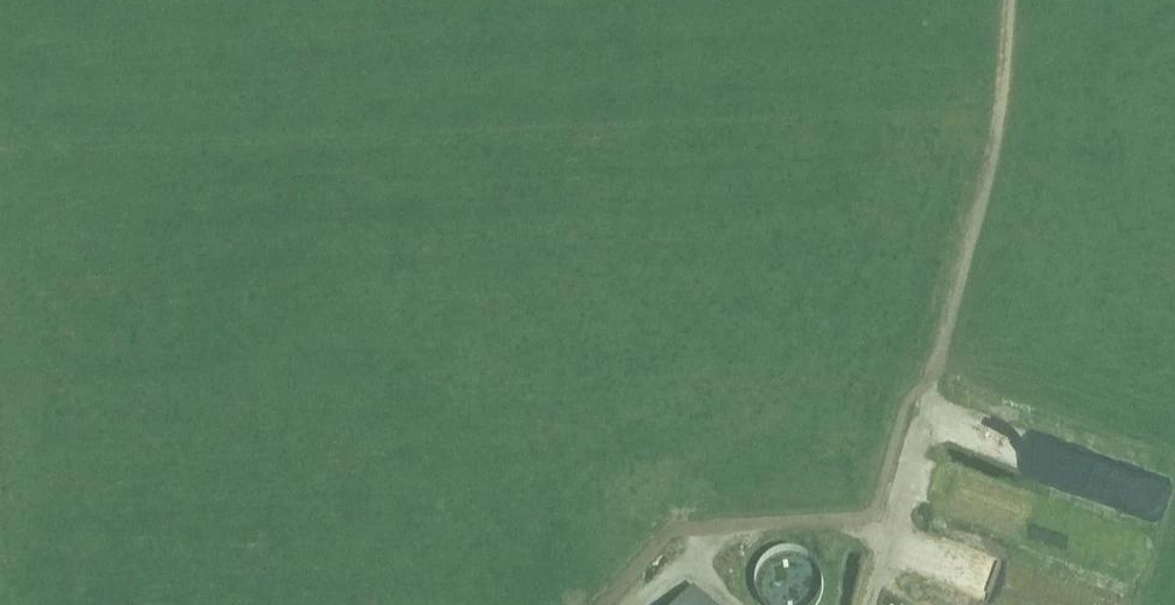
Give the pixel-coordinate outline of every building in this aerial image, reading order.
[(756,576),(755,579),(755,582),(755,585),(755,587),(756,590),(756,593),(757,596),(759,599),(760,601),(762,604),(763,604),(815,604),(816,604),(817,602),(819,600),(820,597),(821,594),(822,591),(823,588),(823,586),(823,583),(823,580),(822,577),(822,574),(821,571),(820,568),(818,566),(817,563),(815,561),(813,559),(810,557),(808,555),(805,553),(803,552),(800,551),(797,550),(794,549),(791,549),(788,549),(785,549),(782,550),(779,550),(776,551),(774,553),(771,554),(768,556),(766,558),(764,560),(762,562),(760,565),(759,567),(758,570),(757,573),(756,576)] [(694,588),(679,604),(712,604),(694,588)]
